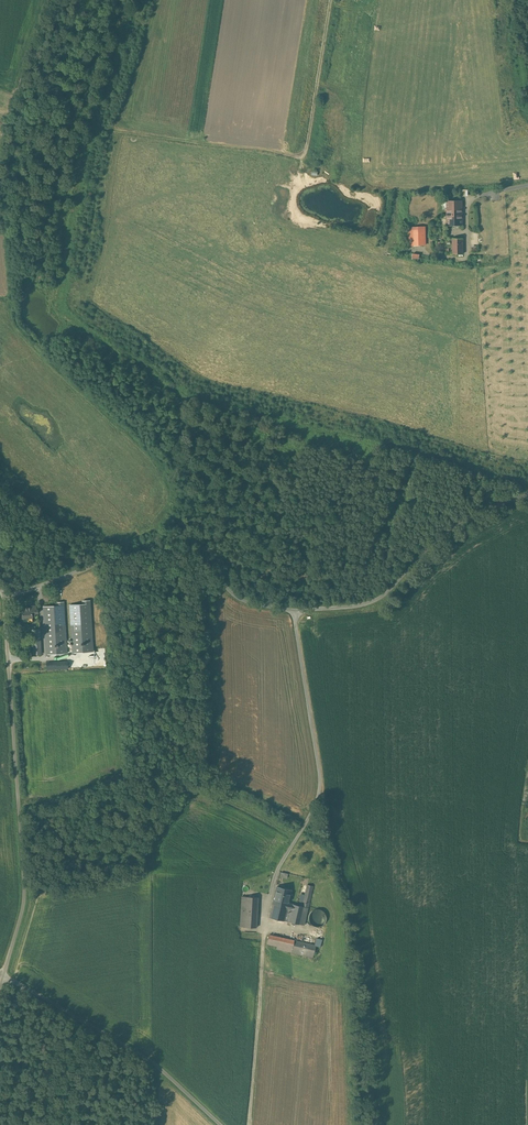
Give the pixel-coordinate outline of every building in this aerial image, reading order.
[(462,200),(446,201),(447,211),(463,210),(462,200)] [(463,210),(447,211),(447,218),(447,226),(463,225),(463,210)] [(424,227),(409,228),(410,246),(425,246),(424,227)] [(479,232),(470,232),(470,246),(479,246),(479,232)] [(463,238),(452,238),(452,254),(463,254),(463,238)] [(72,653),(94,651),(90,599),(82,600),(82,603),(69,604),(72,653)] [(36,606),(31,606),(32,607),(21,608),(22,618),(23,618),(23,622),(27,622),(27,617),(32,617),(32,616),(35,616),(35,613),(38,613),(38,609),(36,610),(36,606)] [(63,606),(44,607),(47,654),(66,653),(63,606)] [(32,630),(33,649),(41,649),(39,629),(32,630)] [(302,906),(288,903),(287,908),(287,909),(291,910),(288,922),(304,925),(308,906),(313,886),(307,885),(302,906)] [(291,890),(276,887),(272,904),(287,908),(288,903),(291,890)] [(258,897),(242,896),(240,927),(256,928),(258,897)] [(287,908),(272,904),(269,917),(284,921),(287,909),(287,908)] [(316,922),(316,925),(324,925),(324,909),(312,910),(312,922),(316,922)] [(278,937),(269,935),(267,944),(276,946),(278,937)] [(290,940),(278,937),(276,946),(288,949),(290,940)] [(316,946),(290,940),(288,949),(292,950),(291,952),(313,957),(316,946)]
